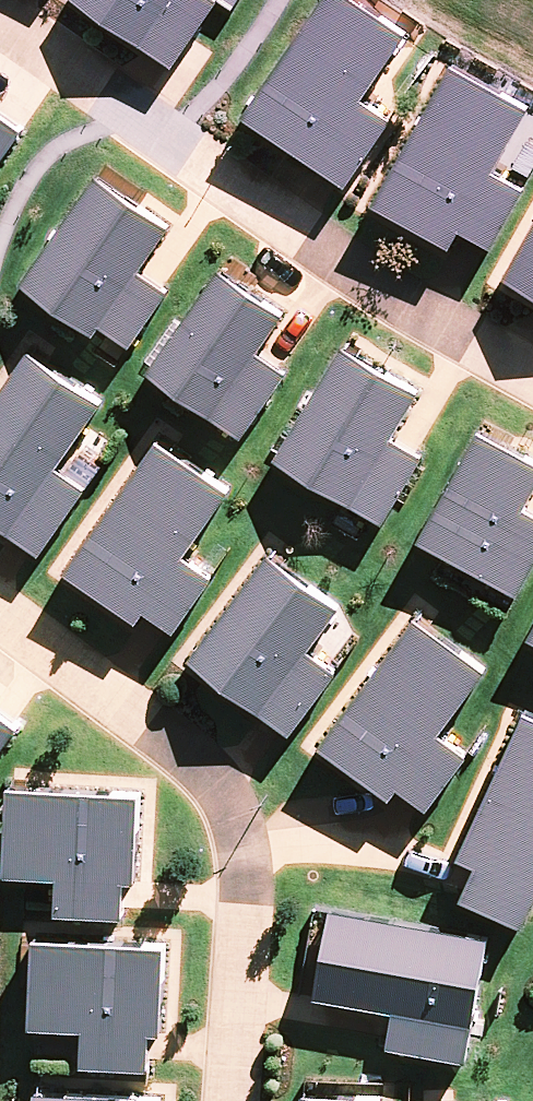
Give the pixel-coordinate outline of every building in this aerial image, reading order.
[(173,67),(216,2),(214,0),(72,0),(173,67)] [(356,0),(327,0),(245,120),(339,184),(385,118),(362,102),(408,35),(356,0)] [(532,111),(450,67),(373,208),(454,252),(459,242),(490,259),(524,198),(494,181),(532,111)] [(0,113),(0,159),(22,128),(0,113)] [(168,227),(96,179),(24,288),(96,335),(103,323),(131,342),(168,286),(141,268),(168,227)] [(501,282),(532,299),(532,223),(501,282)] [(278,310),(219,270),(149,374),(243,438),(286,375),(257,356),(285,314),(278,310)] [(404,387),(343,350),(278,458),(383,521),(422,457),(392,439),(419,396),(404,387)] [(33,356),(0,402),(0,530),(40,559),(88,491),(59,470),(105,408),(33,356)] [(484,436),(422,546),(518,599),(532,571),(532,513),(525,508),(532,493),(532,464),(484,436)] [(205,474),(159,441),(63,572),(141,628),(149,617),(172,634),(213,579),(183,557),(230,492),(205,474)] [(340,609),(268,558),(191,664),(292,736),(341,669),(312,648),(340,609)] [(484,672),(414,621),(321,746),(394,800),(402,788),(429,808),(471,752),(441,730),(484,672)] [(0,711),(0,745),(16,724),(0,711)] [(523,927),(532,903),(532,718),(525,715),(461,859),(478,867),(463,900),(523,927)] [(138,794),(12,790),(9,873),(63,875),(61,913),(122,915),(123,881),(135,882),(138,794)] [(487,931),(333,904),(316,999),(400,1014),(394,1050),(463,1063),(487,931)] [(161,945),(35,940),(32,1026),(85,1028),(84,1063),(146,1065),(147,1032),(157,1032),(161,945)]
